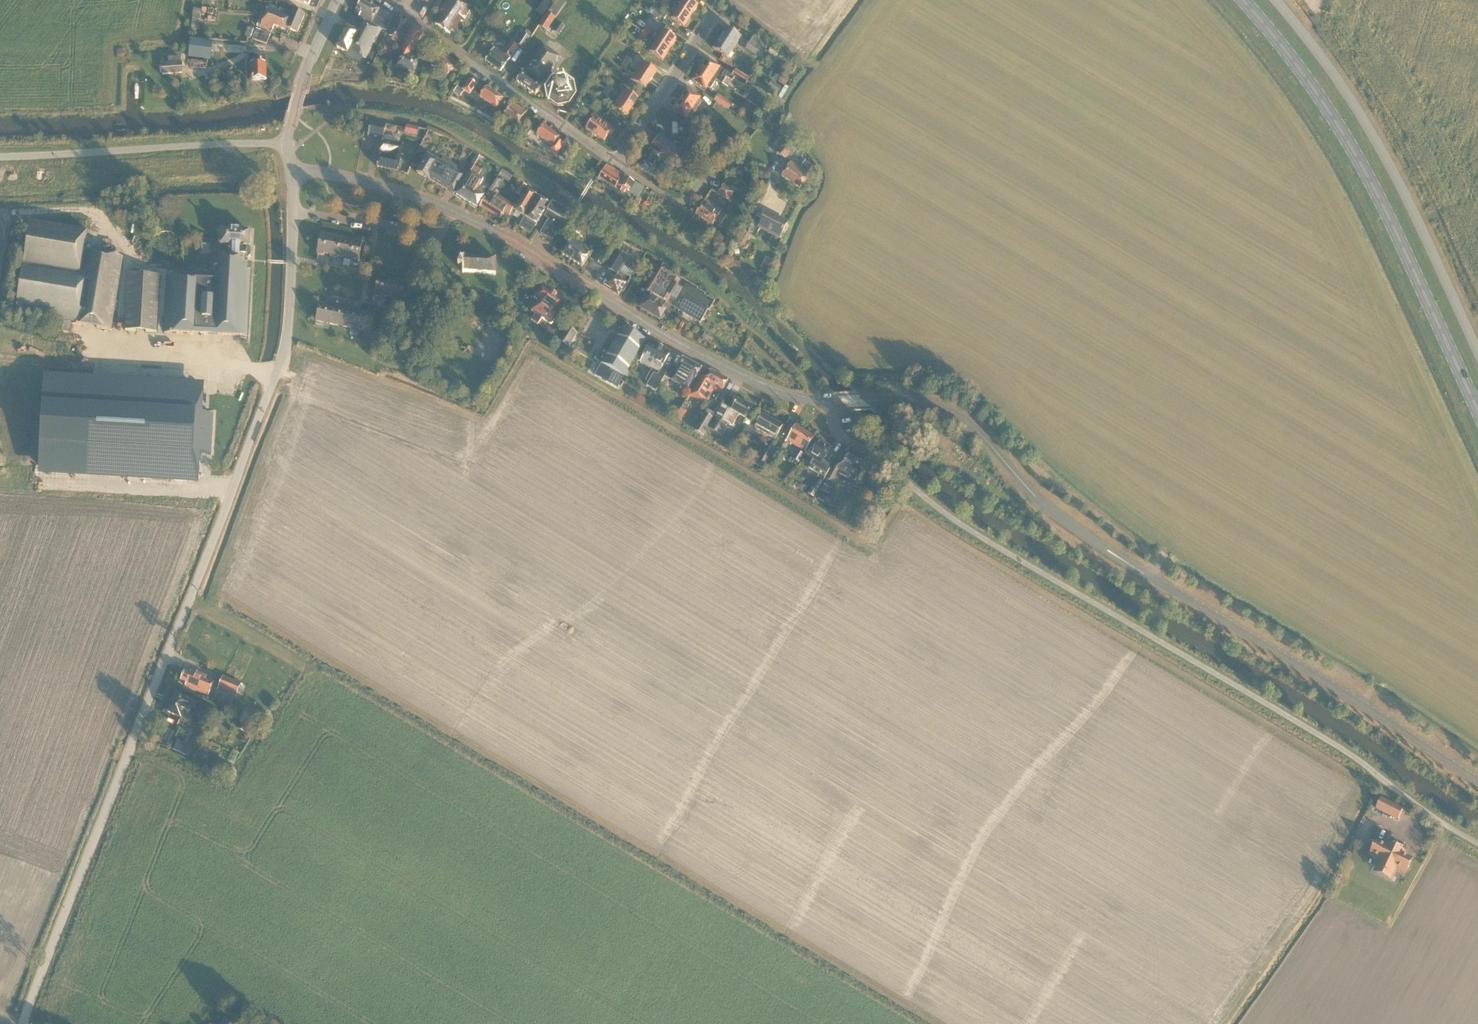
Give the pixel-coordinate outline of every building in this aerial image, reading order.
[(472,8),(459,0),(448,0),(441,11),(444,13),(436,25),(451,34),(453,31),(456,33),(465,20),(464,19),(472,8)] [(542,17),(552,3),(548,0),(546,0),(537,13),(542,17)] [(556,18),(566,4),(561,0),(557,0),(538,26),(546,32),(556,18)] [(664,0),(660,5),(665,8),(669,3),(664,0)] [(677,8),(690,17),(697,6),(688,0),(682,0),(677,8)] [(360,16),(372,22),(371,24),(386,32),(390,22),(384,19),(383,21),(375,17),(380,9),(372,5),(371,7),(362,2),(361,4),(358,2),(355,8),(357,9),(357,10),(362,13),(360,16)] [(270,5),(266,15),(262,13),(257,27),(272,33),(274,27),(285,31),(286,28),(297,33),(301,24),(305,14),(293,9),(291,14),(270,5)] [(662,23),(667,16),(658,10),(653,6),(648,13),(653,16),(662,23)] [(690,17),(677,8),(670,20),(683,28),(690,17)] [(202,11),(194,10),(191,29),(199,31),(200,23),(196,22),(196,20),(200,20),(202,11)] [(402,41),(410,25),(398,18),(390,36),(395,38),(402,41)] [(366,60),(382,31),(364,21),(357,34),(347,28),(337,47),(348,53),(350,50),(366,60)] [(565,28),(559,23),(553,31),(559,35),(565,28)] [(410,25),(402,41),(398,48),(404,50),(397,66),(414,74),(422,57),(413,53),(422,33),(410,25)] [(646,27),(642,33),(647,36),(651,31),(646,27)] [(734,46),(740,37),(727,28),(713,49),(727,58),(732,50),(734,51),(737,47),(734,46)] [(261,31),(257,42),(267,46),(271,35),(261,31)] [(663,31),(656,42),(668,50),(675,39),(663,31)] [(647,36),(642,33),(639,38),(644,42),(647,36)] [(530,38),(523,34),(516,44),(523,49),(530,38)] [(761,59),(765,53),(769,46),(754,36),(746,49),(761,59)] [(217,41),(217,46),(218,46),(217,52),(242,53),(242,45),(226,44),(226,42),(217,41)] [(661,61),(668,50),(656,42),(648,53),(661,61)] [(503,72),(519,48),(512,43),(504,55),(493,48),(485,60),(503,72)] [(553,78),(565,61),(539,43),(520,70),(523,72),(517,81),(536,95),(542,85),(544,87),(551,77),(553,78)] [(457,72),(463,63),(457,59),(455,62),(438,50),(440,48),(436,46),(431,53),(435,56),(430,63),(448,75),(452,68),(457,72)] [(188,53),(185,53),(183,53),(182,51),(176,51),(176,57),(168,57),(168,59),(161,59),(162,75),(182,73),(182,66),(188,66),(188,54),(188,53)] [(265,72),(266,72),(265,56),(249,56),(249,65),(250,65),(251,73),(252,73),(252,82),(265,81),(265,72)] [(627,57),(623,62),(629,66),(632,61),(627,57)] [(706,58),(699,70),(716,80),(715,80),(722,85),(726,78),(732,81),(733,79),(745,87),(749,80),(735,71),(732,76),(720,68),(720,67),(706,58)] [(629,66),(623,62),(620,67),(625,71),(629,66)] [(637,71),(651,80),(657,71),(643,62),(637,71)] [(710,88),(715,80),(716,80),(699,70),(692,81),(705,90),(707,86),(710,88)] [(645,89),(651,80),(637,71),(631,80),(645,89)] [(469,95),(477,85),(470,80),(462,90),(458,87),(454,92),(460,97),(464,91),(469,95)] [(782,89),(772,82),(767,89),(778,96),(782,89)] [(567,105),(571,99),(569,90),(562,85),(554,87),(550,94),(551,102),(557,106),(567,105)] [(609,85),(606,90),(611,93),(615,88),(609,85)] [(480,97),(496,108),(503,98),(487,87),(480,97)] [(687,89),(680,100),(696,110),(701,102),(698,100),(700,97),(687,89)] [(608,98),(611,93),(606,90),(602,95),(608,98)] [(619,99),(633,108),(639,99),(625,90),(619,99)] [(714,101),(728,111),(738,117),(739,114),(730,108),(732,105),(718,95),(714,101)] [(627,117),(633,108),(619,99),(613,108),(627,117)] [(690,119),(696,110),(680,100),(672,111),(686,120),(687,117),(690,119)] [(517,125),(526,112),(513,102),(504,115),(517,125)] [(701,114),(707,117),(710,112),(705,109),(701,114)] [(703,123),(707,117),(701,114),(698,120),(703,123)] [(586,130),(595,136),(604,122),(593,115),(589,121),(591,123),(586,130)] [(620,121),(614,116),(610,122),(616,126),(620,121)] [(604,122),(595,136),(604,142),(608,135),(611,137),(616,130),(604,122)] [(701,127),(694,122),(690,128),(698,133),(701,127)] [(383,139),(386,126),(370,123),(368,136),(383,139)] [(410,125),(408,134),(421,136),(423,127),(410,125)] [(549,150),(556,155),(563,145),(557,140),(560,137),(543,125),(536,135),(552,146),(549,150)] [(655,177),(664,163),(667,158),(675,163),(683,151),(658,135),(651,147),(649,146),(636,166),(651,176),(651,175),(655,177)] [(785,159),(794,146),(785,140),(785,139),(779,135),(773,146),(779,149),(776,153),(785,159)] [(403,146),(383,142),(382,142),(377,167),(398,172),(403,146)] [(571,153),(565,148),(558,156),(565,161),(571,153)] [(720,169),(727,158),(713,148),(705,159),(720,169)] [(692,157),(684,152),(676,164),(679,166),(676,170),(681,173),(683,169),(684,170),(684,169),(688,171),(693,163),(690,161),(692,157)] [(456,171),(433,157),(427,154),(416,173),(429,181),(430,180),(454,194),(464,176),(457,172),(456,171)] [(813,168),(806,163),(805,162),(800,169),(791,162),(781,176),(799,188),(813,168)] [(615,188),(617,185),(622,188),(620,191),(624,194),(626,190),(629,192),(635,183),(624,176),(622,179),(621,179),(623,176),(607,165),(599,178),(615,188)] [(470,171),(456,194),(477,207),(484,196),(477,191),(484,179),(470,171)] [(642,198),(648,188),(639,182),(632,193),(642,198)] [(521,183),(514,193),(520,197),(527,187),(521,183)] [(679,197),(684,190),(674,183),(669,191),(679,197)] [(724,185),(717,194),(728,202),(735,192),(724,185)] [(548,212),(551,205),(526,189),(513,210),(525,218),(519,227),(530,234),(545,210),(547,211),(548,212)] [(494,202),(486,198),(481,207),(500,220),(504,214),(508,216),(514,206),(497,196),(494,202)] [(714,221),(720,225),(726,216),(720,212),(721,210),(705,200),(696,214),(712,225),(714,221)] [(548,212),(547,211),(543,217),(549,220),(541,233),(553,240),(569,214),(553,203),(551,205),(548,212)] [(756,236),(759,229),(779,239),(787,223),(766,212),(762,220),(755,217),(748,231),(756,236)] [(123,257),(85,250),(88,232),(31,223),(17,313),(73,322),(72,324),(111,331),(123,257)] [(591,228),(589,232),(587,234),(597,240),(601,234),(591,228)] [(250,262),(246,262),(246,259),(248,259),(251,257),(251,250),(249,248),(250,232),(221,231),(220,246),(226,246),(226,253),(212,252),(211,276),(208,276),(208,271),(198,271),(198,275),(168,273),(164,333),(247,337),(250,262)] [(317,254),(324,255),(324,254),(331,255),(335,237),(321,234),(317,254)] [(745,246),(749,237),(743,234),(739,244),(745,246)] [(349,240),(335,237),(331,255),(331,257),(338,258),(338,257),(345,258),(349,240)] [(582,267),(592,251),(572,239),(562,255),(582,267)] [(345,260),(351,261),(352,259),(359,261),(363,243),(349,240),(345,258),(345,260)] [(608,256),(600,252),(594,262),(601,266),(608,256)] [(624,292),(631,279),(620,273),(628,261),(614,253),(605,268),(612,273),(604,286),(619,295),(621,290),(624,292)] [(496,276),(496,258),(464,256),(464,261),(459,261),(458,267),(463,268),(463,273),(496,276)] [(641,309),(660,320),(662,320),(664,316),(663,314),(665,312),(663,310),(666,304),(700,324),(707,311),(709,312),(714,302),(704,296),(705,295),(697,290),(697,289),(672,274),(674,271),(663,264),(659,270),(660,271),(647,292),(653,295),(649,302),(647,301),(641,309)] [(160,276),(147,275),(148,273),(136,272),(136,275),(129,274),(125,331),(156,333),(160,276)] [(382,296),(389,297),(392,279),(378,276),(374,296),(381,297),(382,296)] [(396,299),(403,300),(406,281),(392,279),(389,297),(388,299),(396,300),(396,299)] [(559,314),(566,303),(542,287),(535,298),(539,301),(532,312),(536,314),(531,321),(538,325),(543,318),(552,324),(559,314)] [(330,324),(333,305),(333,304),(327,303),(326,304),(319,303),(316,322),(330,324)] [(341,307),(333,305),(330,324),(344,327),(347,308),(347,307),(341,306),(341,307)] [(358,330),(361,311),(361,310),(355,309),(354,310),(347,308),(344,327),(358,330)] [(368,312),(361,311),(358,330),(371,332),(375,312),(368,311),(368,312)] [(738,333),(743,330),(739,324),(734,328),(738,333)] [(569,348),(577,334),(566,328),(558,341),(569,348)] [(631,366),(632,363),(642,347),(645,341),(622,328),(608,353),(631,366)] [(640,363),(652,369),(645,381),(648,383),(646,386),(657,392),(669,370),(663,367),(670,355),(662,350),(659,348),(658,349),(650,344),(644,356),(640,363)] [(646,349),(642,347),(632,363),(637,365),(646,349)] [(618,388),(631,366),(608,353),(606,356),(599,352),(595,360),(602,364),(595,375),(618,388)] [(695,380),(702,369),(683,358),(676,369),(672,367),(667,376),(685,386),(686,384),(690,386),(694,379),(695,380)] [(720,394),(728,380),(711,370),(706,379),(700,376),(689,395),(705,405),(714,390),(720,394)] [(204,394),(44,385),(39,466),(199,475),(200,455),(211,456),(213,415),(203,414),(204,394)] [(726,427),(727,427),(728,425),(731,427),(734,422),(738,415),(741,417),(745,419),(751,409),(750,408),(737,401),(732,408),(731,411),(729,410),(721,424),(726,427)] [(681,421),(685,414),(687,411),(682,408),(680,411),(676,418),(681,421)] [(713,420),(704,414),(694,432),(703,437),(713,420)] [(775,440),(782,427),(762,415),(755,428),(775,440)] [(726,427),(721,424),(714,420),(708,430),(721,437),(726,427)] [(805,452),(814,438),(795,426),(787,441),(805,452)] [(831,465),(823,461),(831,448),(816,439),(806,455),(815,460),(809,469),(819,475),(817,478),(823,482),(831,469),(829,468),(831,465)] [(768,468),(775,456),(763,449),(756,461),(768,468)] [(826,479),(831,481),(833,483),(839,472),(856,481),(867,460),(849,450),(847,454),(840,450),(831,468),(826,479)] [(804,455),(798,451),(793,459),(799,463),(804,455)] [(822,483),(818,480),(813,488),(817,491),(822,483)] [(817,492),(811,489),(808,494),(813,498),(817,492)] [(824,502),(827,497),(820,493),(817,498),(824,502)] [(185,686),(200,693),(209,696),(214,684),(205,680),(207,676),(197,672),(196,674),(191,672),(190,674),(185,672),(181,681),(186,683),(185,686)] [(245,685),(223,676),(217,690),(236,698),(237,695),(240,697),(245,685)] [(217,710),(204,703),(201,702),(200,704),(176,692),(167,712),(181,718),(185,711),(194,715),(196,713),(198,714),(211,721),(217,710)] [(249,727),(240,722),(236,729),(246,733),(249,727)] [(167,727),(161,740),(172,745),(178,732),(167,727)] [(181,740),(176,750),(189,757),(195,747),(181,740)] [(1398,820),(1404,809),(1382,799),(1377,810),(1398,820)] [(1411,860),(1401,855),(1403,851),(1392,846),(1390,850),(1378,843),(1378,844),(1372,855),(1385,861),(1380,870),(1385,874),(1391,875),(1396,866),(1405,871),(1410,866),(1411,860)]
